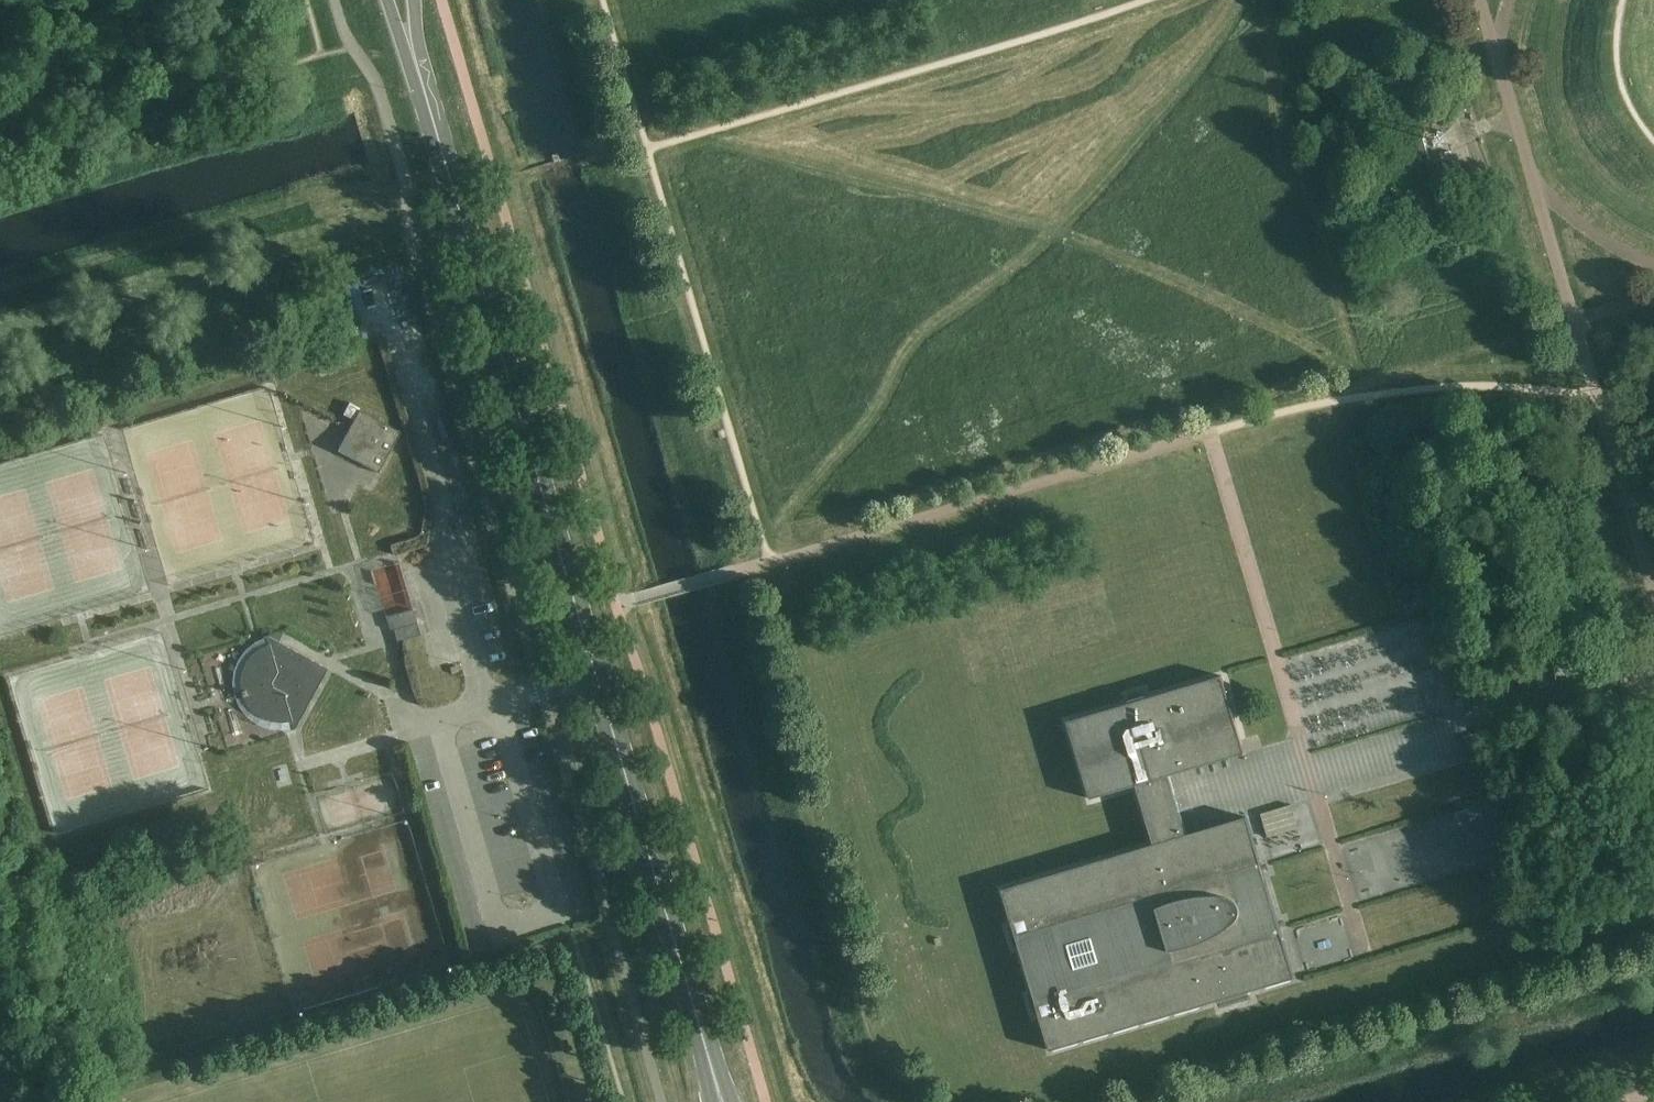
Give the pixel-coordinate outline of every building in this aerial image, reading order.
[(1462,157),(1482,150),(1468,110),(1448,117),(1462,157)] [(1407,135),(1415,164),(1430,160),(1421,130),(1407,135)] [(378,473),(400,432),(359,410),(360,408),(349,403),(343,414),(354,420),(337,451),(378,473)] [(386,618),(390,630),(390,631),(394,629),(416,622),(413,609),(386,618)] [(420,635),(420,632),(416,622),(394,629),(398,642),(400,641),(406,639),(420,635)] [(275,642),(268,644),(259,648),(250,655),(244,663),(240,673),(240,684),(240,691),(242,697),(245,704),(252,712),(260,718),(261,718),(270,722),(281,723),(291,721),(297,725),(327,669),(276,641),(275,642)] [(452,674),(458,672),(456,666),(456,665),(450,667),(449,668),(451,674),(452,674)] [(1002,890),(1019,946),(1050,1051),(1218,1001),(1219,1003),(1250,994),(1249,992),(1295,978),(1247,817),(1187,835),(1169,776),(1245,753),(1222,676),(1145,699),(1145,696),(1128,701),(1129,703),(1068,722),(1091,799),(1136,786),(1154,845),(1002,890)] [(331,822),(393,803),(384,775),(322,794),(331,822)]
